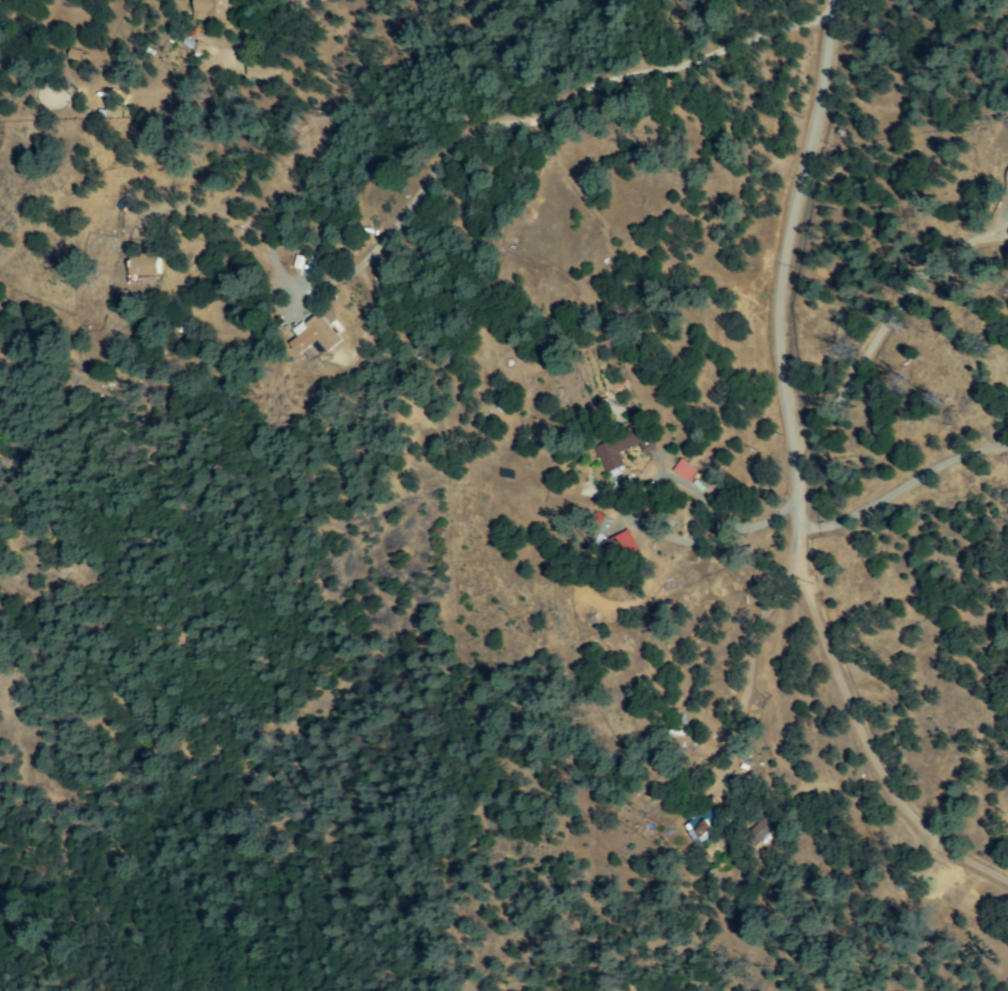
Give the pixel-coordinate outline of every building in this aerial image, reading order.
[(192,19),(203,21),(205,15),(233,20),(237,0),(196,0),(192,19)] [(132,257),(132,276),(158,276),(159,257),(132,257)] [(317,313),(294,332),(298,337),(289,344),(299,356),(318,341),(327,353),(341,342),(317,313)] [(594,447),(607,475),(625,467),(619,455),(649,441),(642,425),(594,447)] [(698,470),(681,460),(673,472),(690,483),(698,470)] [(607,565),(638,550),(629,530),(606,541),(604,536),(595,540),(607,565)] [(724,830),(713,809),(685,824),(696,845),(724,830)] [(745,835),(755,847),(776,829),(766,817),(745,835)]
